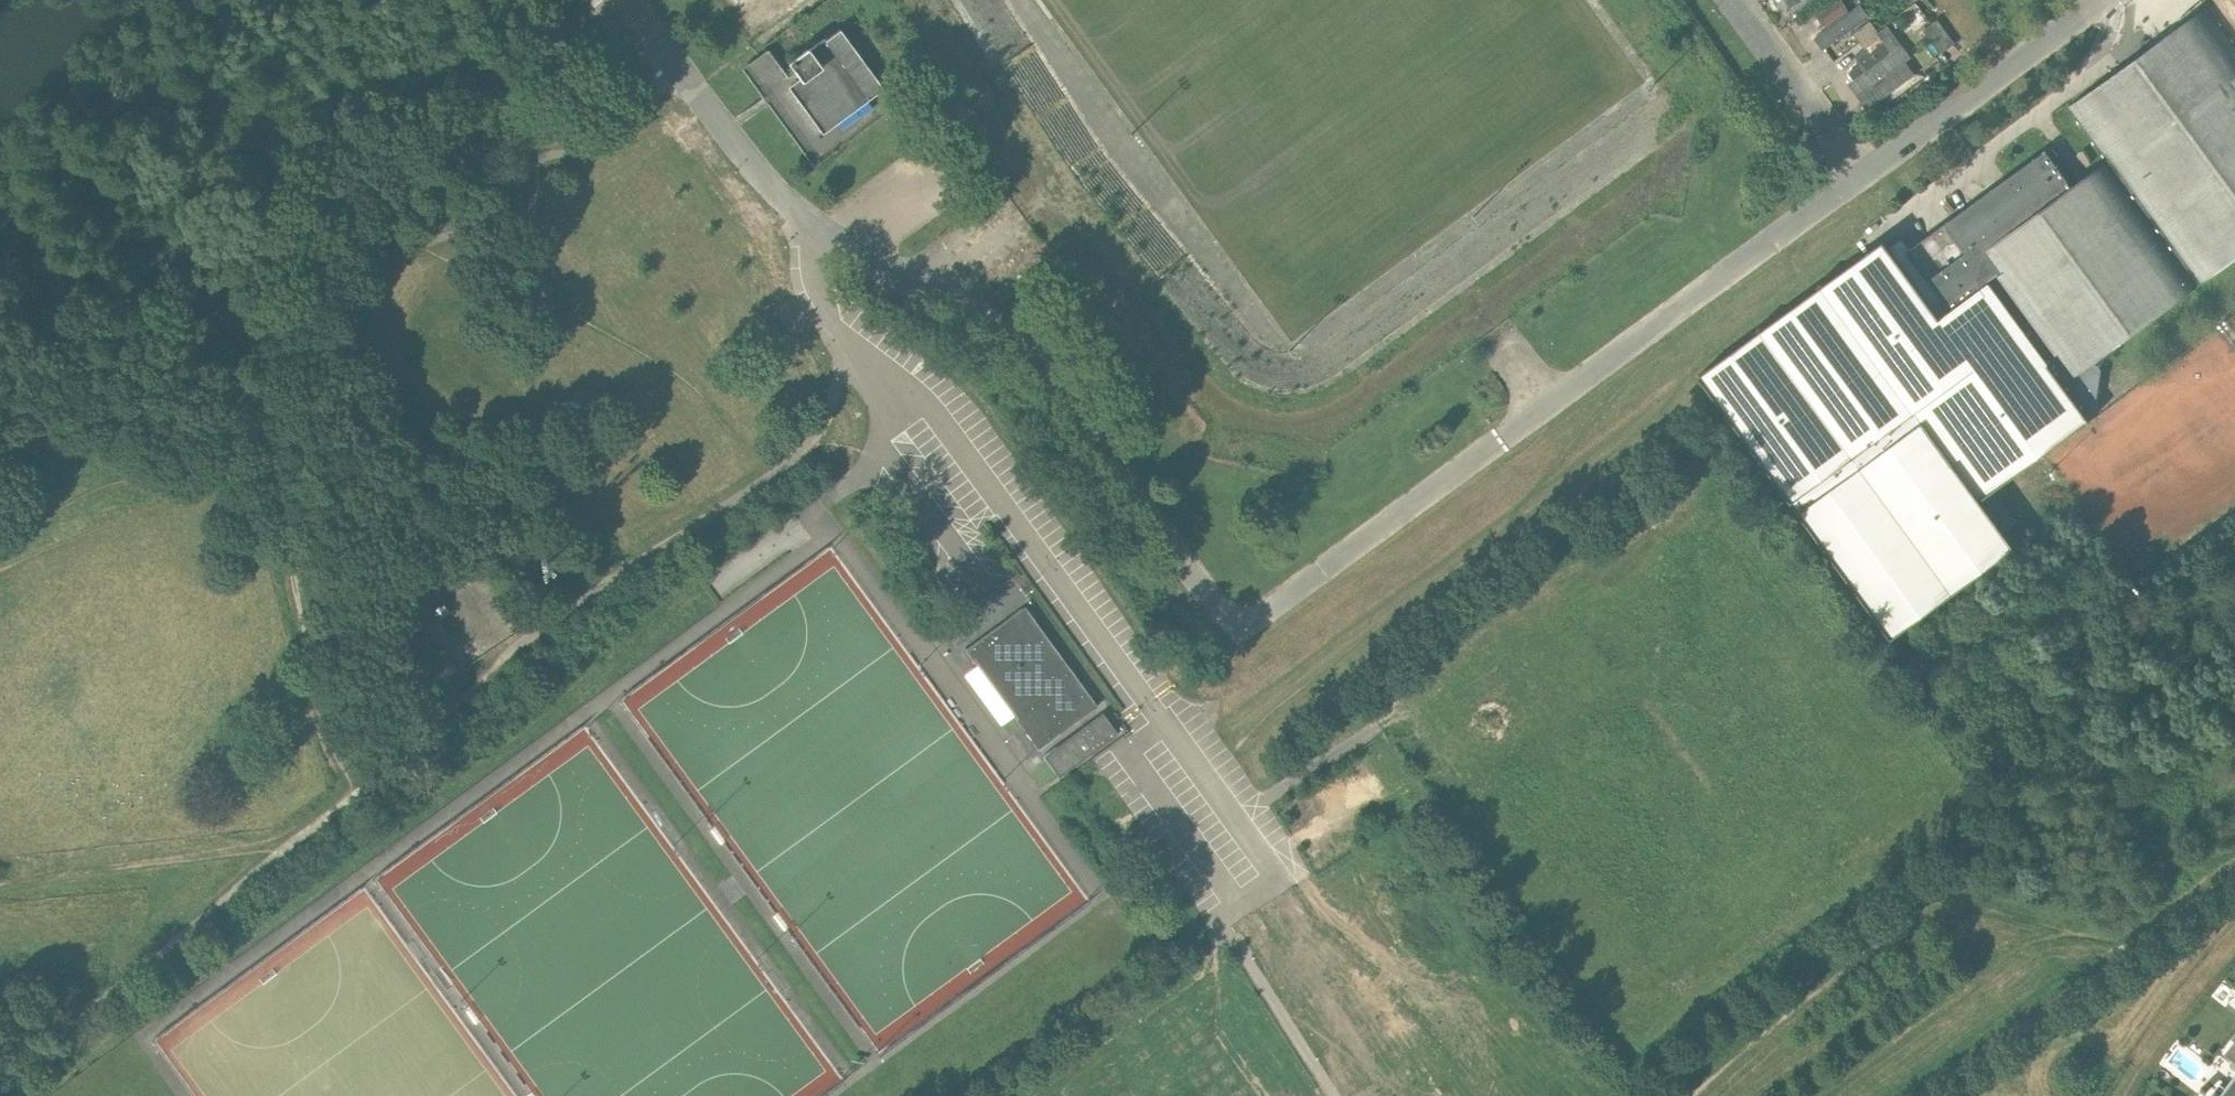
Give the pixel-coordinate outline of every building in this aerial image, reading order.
[(1799,12),(1815,0),(1790,0),(1799,12)] [(1811,28),(1825,45),(1860,16),(1847,0),(1844,0),(1811,28)] [(2234,258),(2234,46),(2206,6),(2082,97),(2121,150),(2073,186),(2046,150),(1898,258),(1885,240),(1700,375),(1892,638),(2017,548),(2006,532),(2019,522),(1996,490),(2092,421),(2091,419),(2096,416),(2104,369),(2096,359),(2234,258)] [(1859,40),(1876,28),(1869,19),(1852,31),(1859,40)] [(1933,24),(1924,30),(1941,54),(1956,44),(1938,20),(1933,24)] [(1865,49),(1882,37),(1876,28),(1859,40),(1865,49)] [(760,58),(746,69),(816,165),(896,105),(840,29),(795,62),(793,59),(789,62),(801,78),(792,85),(768,53),(767,54),(760,58)] [(1902,45),(1852,83),(1875,113),(1925,75),(1902,45)] [(964,667),(1029,756),(1098,706),(1025,606),(966,649),(974,660),(964,667)] [(1059,777),(1118,733),(1102,712),(1043,756),(1059,777)] [(2226,1088),(2221,1084),(2211,1095),(2234,1095),(2234,1076),(2226,1088)]
